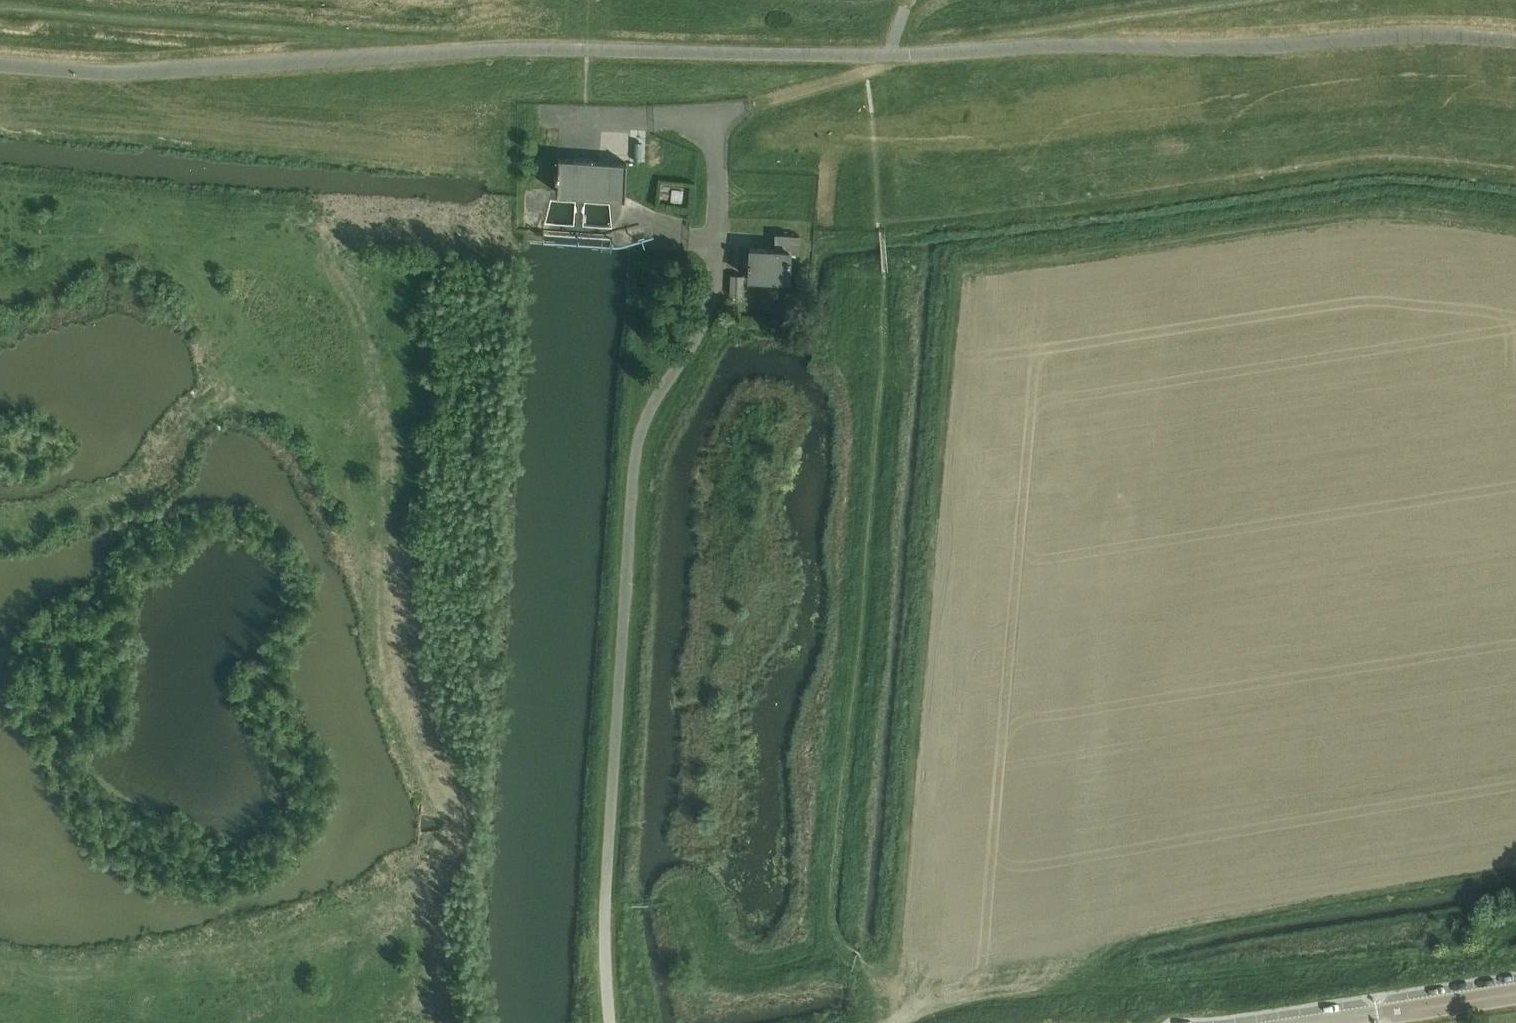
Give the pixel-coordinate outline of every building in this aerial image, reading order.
[(554,174),(554,177),(556,177),(556,180),(556,191),(610,194),(619,195),(621,195),(623,165),(623,163),(558,159),(558,161),(558,163),(558,166),(557,171),(554,171),(554,174)] [(798,257),(799,237),(774,236),(773,252),(748,251),(747,279),(789,281),(790,256),(798,257)] [(744,298),(745,276),(731,276),(730,297),(744,298)]
